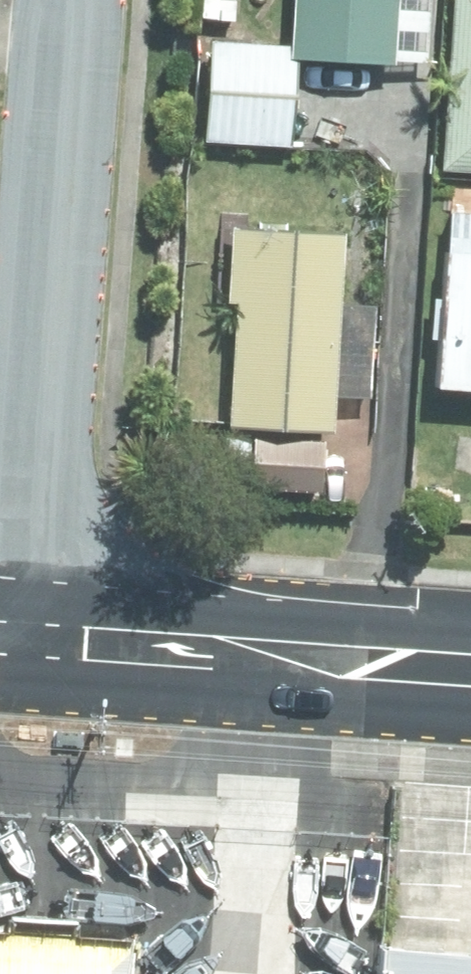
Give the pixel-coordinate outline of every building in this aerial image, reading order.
[(288,40),(208,34),(202,133),(289,139),(295,44),(423,53),(427,0),(291,0),(288,40)] [(470,163),(470,0),(452,0),(442,161),(470,163)] [(287,142),(264,143),(265,163),(287,163),(287,142)] [(470,376),(470,216),(451,215),(449,241),(443,241),(435,374),(470,376)] [(336,295),(341,224),(231,218),(227,290),(233,290),(226,410),(329,415),(331,385),(368,388),(373,297),(336,295)] [(135,929),(0,921),(0,973),(132,973),(135,929)] [(379,938),(377,973),(470,973),(470,944),(379,938)]
